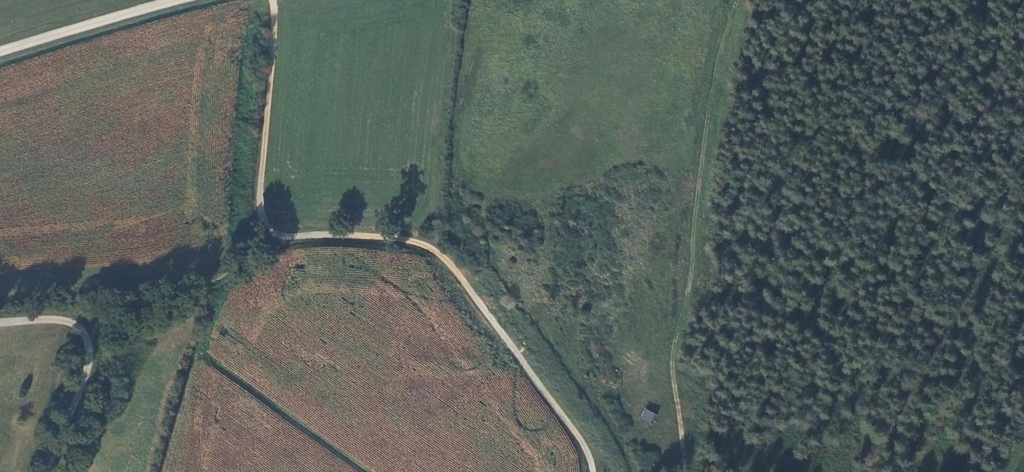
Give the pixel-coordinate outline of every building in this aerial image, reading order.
[(644,409),(640,419),(652,423),(655,413),(644,409)]
